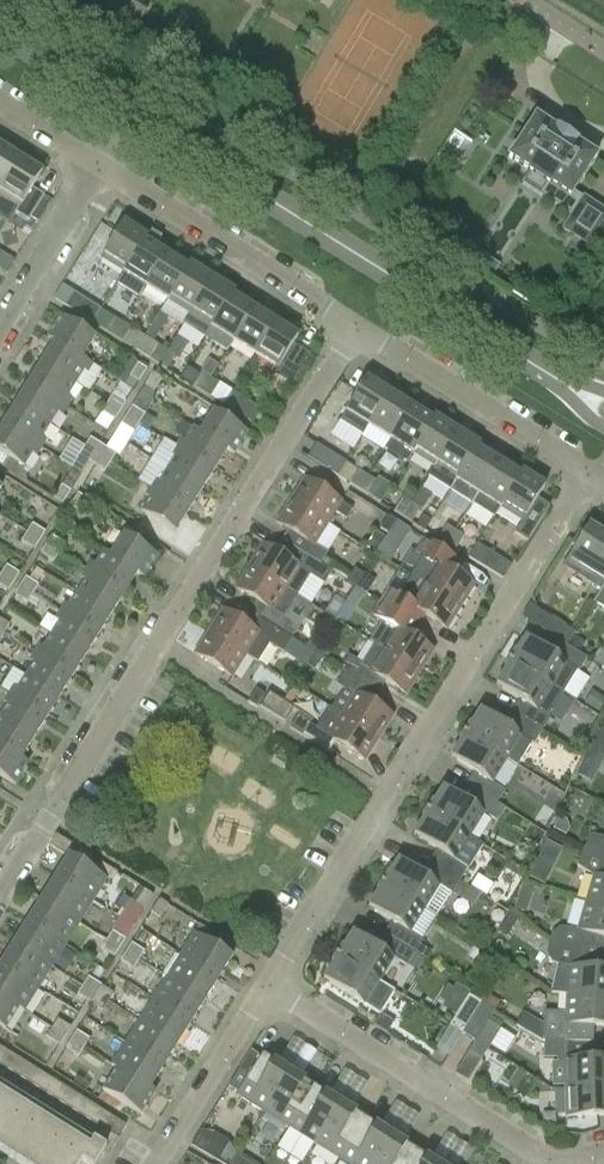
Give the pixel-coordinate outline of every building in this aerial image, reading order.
[(138,23),(148,7),(137,0),(112,0),(108,5),(138,23)] [(596,156),(594,155),(575,143),(576,142),(574,140),(559,131),(557,129),(556,131),(538,119),(538,118),(535,117),(534,119),(511,155),(509,157),(511,159),(511,158),(540,177),(539,178),(548,184),(549,183),(559,189),(551,201),(573,215),(564,229),(591,247),(603,228),(603,211),(584,198),(583,199),(572,192),(594,158),(595,158),(596,156)] [(20,158),(0,146),(0,190),(20,158)] [(32,189),(42,172),(20,158),(0,190),(0,195),(19,207),(15,213),(28,221),(44,196),(32,189)] [(122,272),(115,283),(117,284),(146,237),(124,223),(101,259),(122,272)] [(138,297),(145,286),(146,287),(168,251),(146,237),(117,284),(138,297)] [(168,300),(190,264),(168,251),(146,287),(168,300)] [(593,255),(587,252),(581,261),(586,265),(593,255)] [(0,256),(0,269),(7,273),(15,261),(2,253),(0,256)] [(188,313),(182,322),(184,324),(212,278),(190,264),(168,300),(188,313)] [(234,292),(212,278),(184,324),(206,337),(234,292)] [(226,350),(232,340),(233,341),(256,306),(234,292),(206,337),(226,350)] [(92,304),(83,318),(92,323),(101,309),(92,304)] [(255,355),(278,319),(256,306),(233,341),(255,355)] [(86,362),(86,361),(91,354),(87,351),(95,338),(61,317),(48,339),(54,343),(55,342),(86,362)] [(114,337),(123,323),(114,318),(105,331),(114,337)] [(312,356),(293,344),(300,333),(278,319),(255,355),(278,369),(275,375),(293,386),(312,356)] [(123,323),(114,337),(123,342),(132,329),(123,323)] [(86,362),(55,342),(54,343),(42,363),(76,384),(84,371),(88,374),(93,365),(86,361),(86,362)] [(158,364),(167,351),(158,345),(149,359),(158,364)] [(167,351),(158,364),(167,370),(175,356),(167,351)] [(76,384),(42,363),(29,384),(67,407),(72,399),(68,397),(76,384)] [(138,364),(129,377),(138,383),(146,370),(138,364)] [(202,392),(211,378),(202,373),(193,386),(202,392)] [(162,379),(153,374),(145,387),(153,392),(162,379)] [(340,421),(361,435),(367,425),(369,426),(391,390),(368,376),(340,421)] [(211,378),(202,392),(211,397),(219,383),(211,378)] [(67,407),(29,384),(16,404),(50,425),(58,413),(62,415),(67,407)] [(369,426),(390,439),(391,439),(413,404),(391,390),(369,426)] [(224,405),(233,411),(252,423),(260,409),(232,392),(224,405)] [(107,404),(120,412),(126,403),(113,395),(107,404)] [(50,425),(16,404),(3,425),(41,448),(46,441),(42,438),(50,425)] [(120,412),(107,404),(102,412),(115,421),(120,412)] [(390,439),(384,448),(405,462),(411,452),(413,453),(435,417),(413,404),(391,439),(390,439)] [(126,416),(139,424),(145,415),(132,407),(126,416)] [(196,431),(227,450),(234,455),(247,433),(214,412),(205,425),(201,423),(197,430),(196,431)] [(139,424),(126,416),(121,424),(134,433),(139,424)] [(413,453),(433,466),(434,467),(457,431),(435,417),(413,453)] [(197,430),(182,421),(174,434),(181,439),(176,447),(214,471),(227,450),(196,431),(197,430)] [(3,425),(0,430),(0,453),(23,467),(32,454),(36,456),(41,448),(3,425)] [(433,466),(428,476),(450,490),(479,445),(457,431),(434,467),(433,466)] [(84,447),(98,455),(103,446),(90,438),(84,447)] [(501,458),(479,445),(450,490),(472,504),(501,458)] [(98,455),(111,463),(116,455),(103,446),(98,455)] [(72,467),(80,472),(87,461),(92,464),(98,455),(84,447),(72,467)] [(214,471),(176,447),(171,455),(176,457),(168,470),(201,491),(214,471)] [(111,463),(98,455),(92,464),(105,472),(111,463)] [(346,462),(337,457),(328,471),(337,476),(346,462)] [(493,517),(499,507),(500,508),(522,472),(501,458),(472,504),(493,517)] [(201,491),(168,470),(160,483),(156,480),(151,488),(188,512),(201,491)] [(359,490),(368,476),(359,471),(350,484),(359,490)] [(522,472),(500,508),(523,522),(515,534),(527,542),(550,506),(538,498),(545,486),(522,472)] [(368,476),(359,490),(368,495),(376,482),(368,476)] [(351,509),(304,479),(290,501),(328,524),(335,512),(346,518),(351,509)] [(62,486),(54,499),(62,504),(71,491),(62,486)] [(188,512),(151,488),(146,496),(150,499),(141,512),(175,533),(188,512)] [(78,494),(70,507),(78,512),(87,499),(78,494)] [(403,517),(412,503),(403,498),(394,512),(403,517)] [(277,523),(314,546),(328,524),(290,501),(277,523)] [(412,503),(403,517),(412,523),(420,509),(412,503)] [(388,536),(396,522),(388,517),(379,531),(388,536)] [(377,553),(390,562),(410,531),(396,522),(388,536),(386,539),(377,553)] [(26,533),(39,541),(45,532),(32,524),(26,533)] [(447,545),(455,531),(447,525),(438,539),(447,545)] [(589,525),(585,532),(579,529),(570,544),(576,547),(566,562),(595,581),(592,585),(600,590),(601,591),(603,586),(603,534),(589,525)] [(455,531),(447,545),(455,550),(464,536),(455,531)] [(386,539),(375,532),(365,548),(376,555),(377,553),(386,539)] [(39,541),(26,533),(21,542),(34,550),(39,541)] [(106,554),(137,573),(137,574),(143,578),(157,556),(123,535),(115,549),(111,546),(106,553),(106,554)] [(46,545),(59,553),(64,544),(51,536),(46,545)] [(443,566),(450,555),(425,540),(417,553),(423,557),(411,576),(461,607),(474,585),(443,566)] [(512,566),(486,550),(477,544),(469,558),(503,580),(512,566)] [(59,553),(46,545),(40,554),(53,562),(59,553)] [(299,552),(292,563),(263,545),(249,567),(296,595),(309,574),(323,583),(331,572),(299,552)] [(86,570),(124,594),(137,574),(137,573),(106,554),(106,553),(104,551),(95,565),(91,562),(86,570)] [(1,575),(14,583),(19,574),(6,566),(1,575)] [(299,625),(283,615),(296,595),(249,567),(236,588),(262,605),(255,616),(291,638),(299,625)] [(347,582),(355,587),(363,574),(355,569),(347,582)] [(77,594),(111,615),(124,594),(86,570),(81,578),(85,581),(77,594)] [(363,574),(355,587),(366,594),(374,581),(363,574)] [(1,575),(0,576),(0,586),(8,591),(14,583),(1,575)] [(399,595),(388,588),(379,602),(407,620),(414,609),(447,629),(461,607),(411,576),(399,595)] [(20,586),(33,595),(38,586),(25,578),(20,586)] [(33,595),(20,586),(14,595),(27,603),(33,595)] [(593,602),(603,608),(603,586),(601,591),(600,590),(593,602)] [(337,617),(346,623),(365,594),(355,587),(337,617)] [(60,612),(98,635),(111,615),(77,594),(69,606),(65,604),(60,612)] [(33,595),(28,602),(36,607),(41,600),(33,595)] [(371,615),(381,621),(369,641),(383,649),(382,650),(420,673),(433,651),(401,631),(407,620),(379,602),(371,615)] [(269,643),(282,651),(291,638),(255,616),(248,627),(222,610),(208,632),(246,655),(257,662),(269,643)] [(52,635),(85,656),(98,635),(60,612),(56,620),(60,622),(52,635)] [(562,642),(567,645),(572,636),(575,632),(550,617),(542,630),(562,642)] [(4,634),(10,625),(0,619),(0,632),(4,634)] [(246,655),(208,632),(195,654),(232,677),(246,655)] [(35,653),(72,677),(85,656),(52,635),(44,648),(40,645),(35,653)] [(578,652),(584,644),(572,636),(567,645),(578,652)] [(576,669),(579,671),(588,658),(578,652),(567,645),(562,642),(554,655),(526,637),(511,661),(562,693),(576,669)] [(314,653),(322,658),(330,645),(322,640),(314,653)] [(306,665),(314,653),(306,647),(298,660),(306,665)] [(370,669),(348,655),(340,668),(344,671),(343,671),(369,687),(376,676),(406,695),(420,673),(382,650),(370,669)] [(26,676),(60,697),(72,677),(35,653),(30,661),(34,664),(26,676)] [(314,653),(306,665),(314,671),(322,658),(314,653)] [(496,685),(524,702),(516,715),(542,731),(550,718),(547,716),(562,693),(511,661),(496,685)] [(335,684),(354,695),(342,714),(329,706),(328,707),(379,739),(393,717),(362,698),(369,687),(343,671),(335,684)] [(9,694),(47,718),(60,697),(26,676),(18,689),(14,687),(9,694)] [(594,689),(585,703),(599,712),(603,704),(603,695),(594,689)] [(256,690),(248,703),(256,708),(264,695),(256,690)] [(285,723),(294,708),(269,692),(260,707),(285,723)] [(0,718),(34,739),(47,718),(9,694),(4,702),(8,705),(0,718)] [(315,728),(328,736),(328,737),(365,760),(379,739),(328,707),(315,728)] [(466,734),(506,759),(521,736),(534,744),(542,731),(516,715),(509,727),(481,710),(466,734)] [(301,735),(311,719),(299,711),(289,727),(301,735)] [(21,759),(34,739),(0,718),(0,746),(21,759)] [(451,757),(479,775),(471,788),(479,793),(479,792),(497,803),(505,791),(492,782),(506,759),(466,734),(451,757)] [(591,750),(603,757),(603,741),(597,737),(591,750)] [(14,785),(28,763),(21,759),(0,746),(0,776),(14,785)] [(603,758),(603,757),(591,750),(584,762),(598,769),(603,758)] [(470,836),(484,813),(497,821),(505,808),(497,803),(479,792),(479,793),(472,805),(443,787),(429,811),(469,836),(470,836)] [(467,867),(467,868),(482,844),(470,836),(469,836),(429,811),(414,835),(442,852),(434,865),(459,880),(467,867)] [(531,828),(525,840),(536,846),(543,834),(531,828)] [(589,833),(583,850),(603,858),(603,837),(589,833)] [(603,908),(603,878),(603,876),(603,858),(583,850),(582,851),(570,847),(569,848),(576,865),(594,876),(586,903),(603,908)] [(106,878),(112,869),(91,856),(86,865),(69,855),(55,878),(93,901),(107,879),(106,878)] [(538,858),(529,876),(544,883),(552,865),(538,858)] [(424,909),(435,916),(450,892),(451,893),(459,880),(434,865),(426,877),(398,860),(383,884),(424,909)] [(93,901),(55,878),(42,900),(79,923),(93,901)] [(414,952),(427,931),(415,924),(424,909),(383,884),(369,907),(397,925),(389,937),(414,953),(414,952)] [(514,909),(523,912),(531,888),(522,885),(514,909)] [(144,910),(152,897),(143,892),(135,905),(144,910)] [(79,923),(42,900),(28,921),(66,945),(79,923)] [(158,901),(150,914),(159,920),(167,907),(158,901)] [(586,903),(578,927),(558,926),(550,933),(548,941),(555,945),(583,950),(587,933),(603,938),(603,908),(586,903)] [(498,905),(495,910),(503,915),(506,910),(498,905)] [(509,915),(505,922),(513,927),(517,921),(509,915)] [(66,945),(28,921),(14,943),(52,967),(66,945)] [(213,945),(219,936),(200,925),(180,956),(218,979),(232,957),(213,945)] [(107,940),(120,948),(125,940),(112,932),(107,940)] [(379,981),(394,958),(405,965),(407,962),(415,967),(421,957),(414,952),(414,953),(389,937),(381,950),(353,932),(338,956),(379,981)] [(120,948),(107,940),(101,949),(114,957),(120,948)] [(580,967),(583,950),(555,945),(548,941),(546,952),(550,962),(564,966),(569,966),(567,995),(603,998),(603,969),(580,967)] [(52,967),(14,943),(1,965),(38,989),(52,967)] [(126,952),(139,960),(145,952),(132,943),(126,952)] [(139,960),(126,952),(121,961),(134,969),(139,960)] [(167,978),(204,1001),(218,979),(180,956),(167,978)] [(380,1015),(395,992),(379,981),(338,956),(323,980),(380,1015)] [(1,965),(0,966),(0,995),(25,1011),(38,989),(1,965)] [(88,977),(82,986),(96,994),(101,985),(88,977)] [(153,1000),(191,1023),(204,1001),(167,978),(153,1000)] [(96,994),(109,1002),(114,994),(101,985),(96,994)] [(462,1004),(460,985),(441,987),(443,1006),(462,1004)] [(77,995),(90,1003),(96,994),(82,986),(77,995)] [(109,1002),(96,994),(90,1003),(103,1011),(109,1002)] [(0,995),(0,1027),(5,1030),(19,1008),(24,1011),(25,1011),(0,995)] [(450,1026),(462,1034),(481,1003),(469,995),(450,1026)] [(543,1021),(535,1021),(533,1037),(542,1037),(542,1040),(563,1041),(563,1042),(590,1042),(593,1042),(594,1026),(603,1026),(603,998),(567,995),(566,1012),(544,1010),(543,1021)] [(139,1021),(177,1045),(191,1023),(153,1000),(139,1021)] [(475,1041),(488,1021),(494,1011),(481,1003),(462,1034),(475,1041)] [(52,1028),(65,1036),(71,1027),(58,1019),(52,1028)] [(126,1043),(163,1067),(177,1045),(139,1021),(126,1043)] [(488,1021),(475,1041),(469,1052),(482,1060),(501,1029),(488,1021)] [(65,1036),(52,1028),(47,1037),(60,1045),(65,1036)] [(71,1040),(84,1048),(90,1039),(77,1031),(71,1040)] [(84,1048),(71,1040),(66,1049),(79,1057),(84,1048)] [(590,1042),(563,1042),(564,1060),(565,1088),(603,1087),(603,1058),(591,1059),(590,1042)] [(112,1065),(155,1092),(155,1091),(150,1088),(163,1067),(126,1043),(112,1065)] [(102,1129),(119,1139),(118,1138),(126,1126),(0,1047),(0,1065),(102,1129)] [(285,1061),(281,1067),(275,1063),(262,1055),(261,1057),(251,1051),(228,1087),(238,1094),(237,1096),(263,1112),(292,1066),(285,1061)] [(539,1097),(547,1077),(491,1055),(483,1075),(539,1097)] [(155,1092),(112,1065),(112,1066),(117,1069),(103,1091),(141,1115),(155,1092)] [(296,1077),(300,1071),(292,1066),(263,1112),(289,1128),(314,1088),(302,1080),(296,1077)] [(603,1116),(603,1087),(565,1088),(566,1117),(603,1116)] [(336,1093),(332,1099),(326,1095),(314,1088),(289,1128),(315,1144),(343,1098),(336,1093)] [(119,1139),(102,1129),(94,1141),(93,1140),(89,1147),(0,1091),(0,1151),(21,1163),(81,1163),(82,1162),(86,1163),(96,1163),(106,1148),(111,1152),(119,1139)] [(351,1102),(343,1098),(315,1144),(339,1159),(335,1163),(338,1163),(365,1120),(353,1112),(347,1109),(351,1102)] [(383,1131),(377,1127),(365,1120),(338,1163),(373,1163),(395,1130),(387,1125),(383,1131)] [(402,1134),(395,1130),(373,1163),(409,1163),(416,1152),(405,1144),(398,1140),(402,1134)] [(214,1134),(201,1131),(191,1146),(222,1163),(231,1163),(237,1154),(230,1143),(214,1134)] [(434,1163),(428,1159),(416,1152),(409,1163),(444,1163),(446,1161),(438,1157),(434,1163)]
